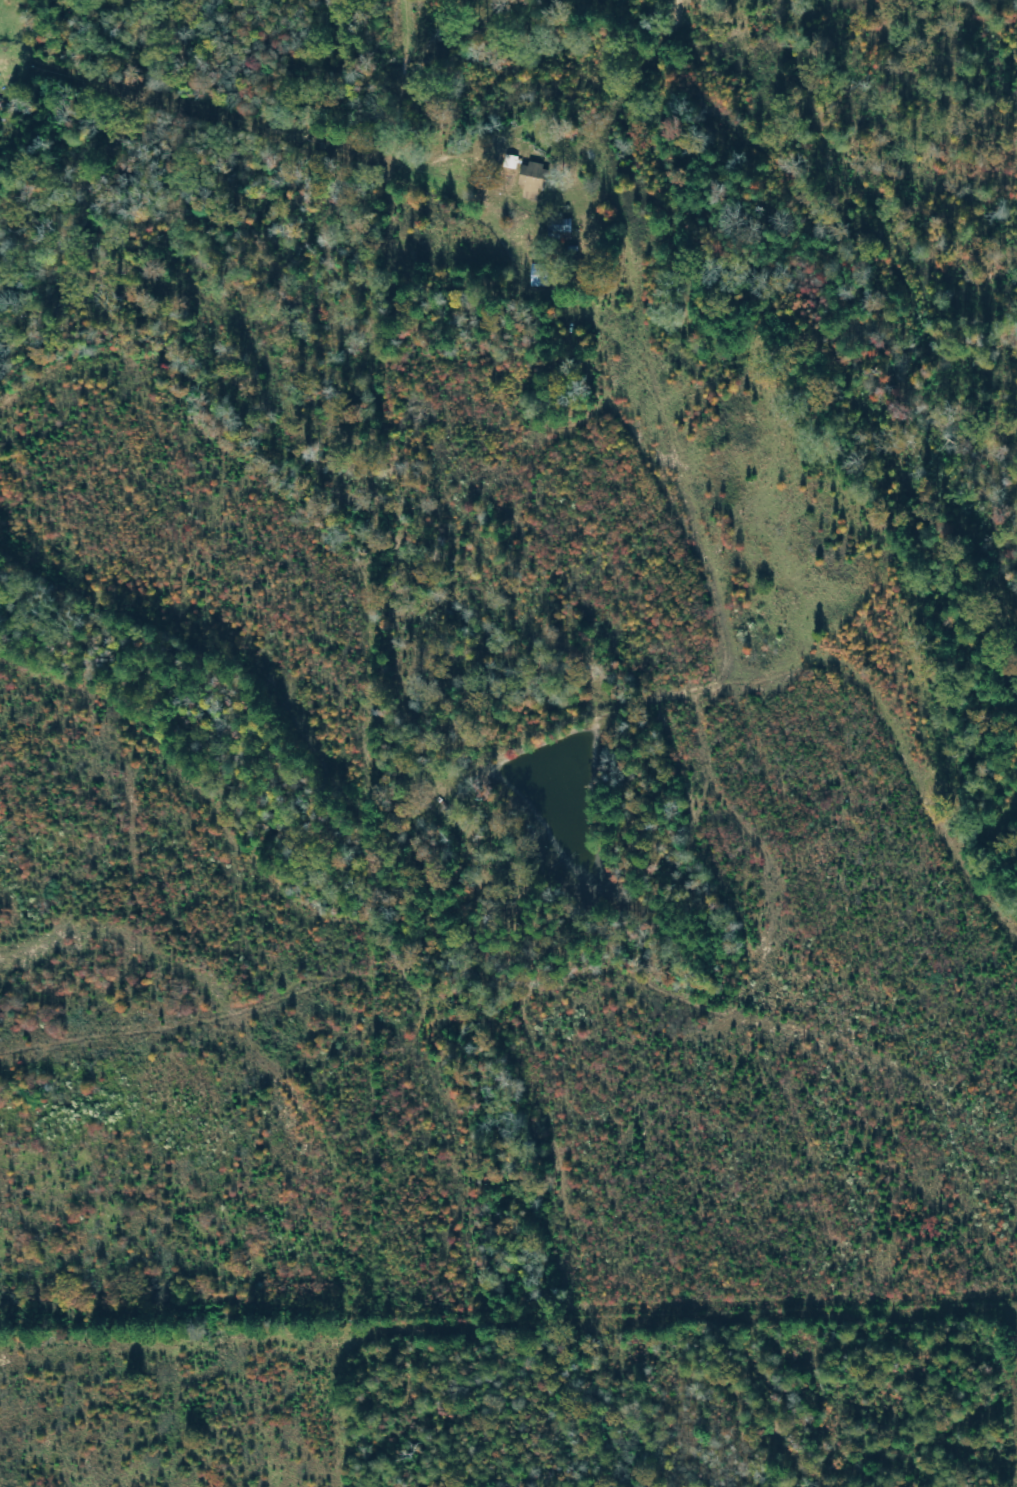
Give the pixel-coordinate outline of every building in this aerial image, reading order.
[(544,166),(526,162),(526,160),(506,156),(503,169),(520,173),(517,189),(541,194),(544,180),(542,180),(544,166)]
